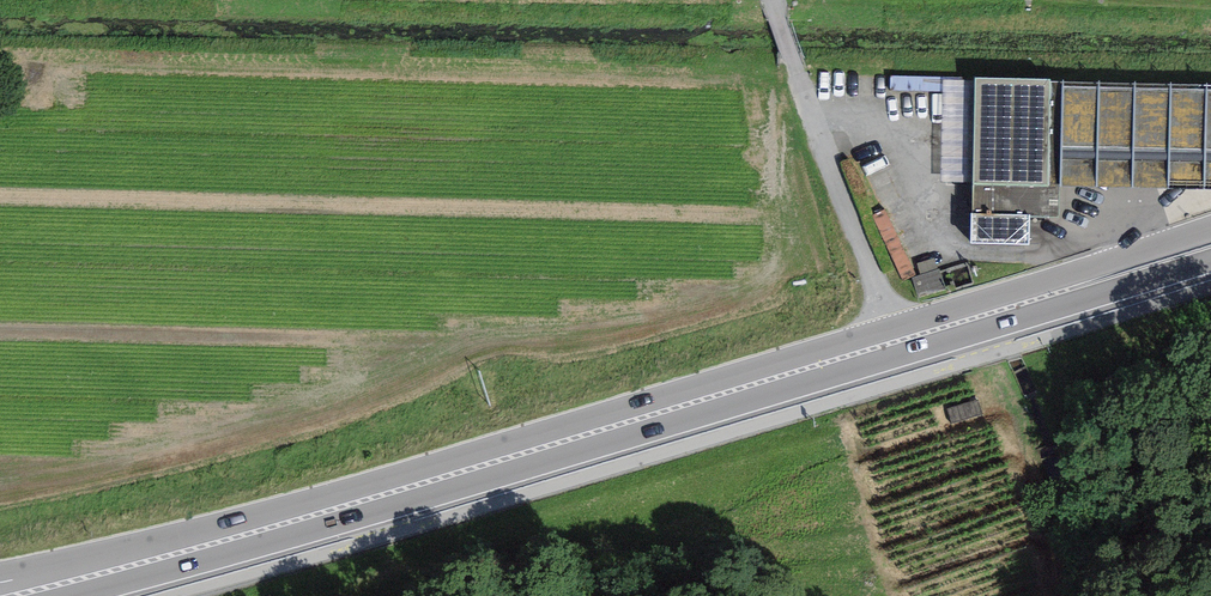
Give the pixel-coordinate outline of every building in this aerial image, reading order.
[(976,77),(976,81),(973,184),(1047,185),(1049,147),(1210,152),(1210,87),(1050,82),(1050,79),(976,77)] [(976,81),(942,80),(939,183),(973,184),(976,81)] [(1049,147),(1047,185),(1058,185),(1186,187),(1210,188),(1210,152),(1049,147)] [(1047,185),(973,184),(973,215),(971,215),(971,245),(1028,245),(1029,215),(1058,215),(1058,185),(1047,185)]
